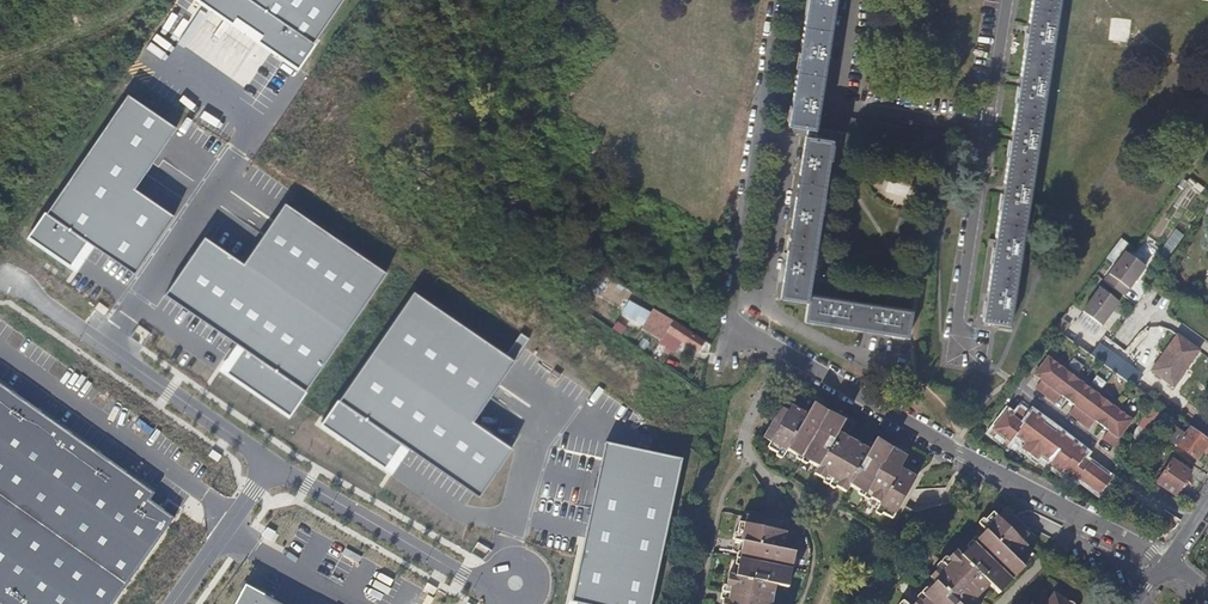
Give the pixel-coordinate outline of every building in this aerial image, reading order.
[(234,19),(238,14),(266,33),(262,39),(300,65),(318,39),(261,0),(206,0),(234,19)] [(318,39),(346,0),(261,0),(318,39)] [(835,0),(807,0),(788,123),(788,124),(951,149),(954,133),(818,112),(835,0)] [(1059,0),(1032,0),(982,321),(1009,325),(1059,0)] [(132,95),(49,212),(138,271),(177,215),(138,188),(179,127),(132,95)] [(809,294),(831,139),(804,135),(780,297),(807,301),(804,320),(908,336),(912,309),(809,294)] [(1203,188),(1197,183),(1193,188),(1200,192),(1203,188)] [(208,237),(169,294),(248,348),(308,389),(389,274),(289,205),(248,264),(208,237)] [(49,212),(32,235),(74,263),(90,240),(49,212)] [(1163,250),(1172,256),(1184,234),(1175,229),(1163,250)] [(1111,262),(1124,243),(1118,239),(1105,256),(1111,262)] [(1122,296),(1143,266),(1122,252),(1101,281),(1122,296)] [(1100,326),(1117,302),(1098,288),(1081,312),(1100,326)] [(418,291),(344,399),(405,442),(485,496),(517,450),(475,421),(518,360),(509,353),(418,291)] [(96,306),(95,308),(105,315),(110,309),(100,301),(96,306)] [(659,321),(663,313),(653,306),(648,315),(659,321)] [(694,333),(663,313),(659,321),(669,328),(668,330),(697,348),(702,340),(703,338),(694,333)] [(1084,337),(1067,324),(1059,318),(1052,329),(1063,337),(1088,355),(1095,345),(1084,337)] [(618,320),(613,329),(623,334),(628,325),(618,320)] [(139,324),(131,337),(143,344),(151,332),(139,324)] [(523,334),(509,353),(518,360),(532,340),(523,334)] [(1184,370),(1197,351),(1175,336),(1150,371),(1167,383),(1179,366),(1184,370)] [(248,348),(232,372),(291,414),(308,389),(248,348)] [(1107,359),(1093,349),(1089,355),(1103,365),(1107,359)] [(1134,417),(1085,380),(1049,353),(1037,369),(1045,374),(1034,389),(1054,404),(1065,389),(1078,399),(1067,414),(1087,429),(1098,414),(1112,424),(1101,439),(1111,447),(1134,417)] [(1139,374),(1110,355),(1107,359),(1103,365),(1120,378),(1132,386),(1139,374)] [(1171,387),(1184,370),(1179,366),(1167,383),(1171,387)] [(1,603),(116,603),(176,520),(151,502),(156,495),(0,385),(0,603),(1,603)] [(847,447),(852,437),(838,428),(845,416),(812,397),(808,404),(792,394),(788,400),(780,396),(773,409),(781,413),(773,427),(766,422),(759,435),(760,436),(767,440),(763,444),(765,448),(780,456),(785,447),(816,466),(812,474),(827,482),(839,461),(847,466),(839,481),(848,486),(848,485),(877,502),(874,507),(891,517),(902,498),(899,492),(904,486),(907,489),(918,470),(902,460),(906,453),(876,436),(869,447),(861,442),(855,451),(847,447)] [(344,399),(326,423),(387,466),(405,442),(344,399)] [(1072,456),(1078,447),(1055,431),(1045,445),(1031,434),(1042,420),(1031,412),(1028,416),(1018,408),(1007,424),(999,418),(988,433),(1005,447),(1011,438),(1022,446),(1020,449),(1034,460),(1036,457),(1058,475),(1060,472),(1075,482),(1076,480),(1097,496),(1110,479),(1082,458),(1079,462),(1072,456)] [(773,427),(781,413),(773,409),(766,422),(773,427)] [(1137,429),(1143,434),(1156,416),(1149,412),(1137,429)] [(1189,426),(1176,445),(1197,459),(1207,443),(1207,440),(1189,426)] [(855,451),(861,442),(852,437),(847,447),(855,451)] [(577,602),(580,602),(588,603),(653,603),(685,461),(610,446),(577,602)] [(1173,494),(1194,466),(1177,454),(1175,453),(1155,481),(1173,494)] [(839,481),(847,466),(839,461),(827,482),(844,492),(848,486),(839,481)] [(1015,516),(1005,506),(999,512),(1010,523),(1015,516)] [(1036,547),(1032,543),(1021,533),(1026,527),(1015,516),(1010,523),(999,512),(994,508),(980,522),(986,528),(961,553),(955,548),(943,560),(960,577),(955,584),(941,572),(934,579),(935,580),(913,603),(972,603),(973,603),(962,592),(968,585),(980,596),(990,584),(999,593),(1008,588),(1028,567),(1022,561),(1036,547)] [(762,601),(772,602),(776,586),(789,589),(797,552),(788,550),(791,533),(786,532),(788,525),(772,523),(771,532),(762,531),(763,521),(760,520),(733,516),(731,522),(726,521),(722,537),(731,539),(723,574),(716,573),(712,590),(736,595),(735,603),(762,603),(762,601)] [(1170,522),(1168,516),(1157,518),(1159,530),(1166,528),(1165,523),(1170,522)] [(771,532),(772,523),(768,522),(763,521),(762,531),(771,532)] [(1037,537),(1026,527),(1021,533),(1032,543),(1037,537)] [(267,528),(263,536),(272,541),(277,532),(267,528)] [(960,577),(943,560),(937,567),(941,572),(955,584),(960,577)] [(934,579),(941,572),(937,567),(930,574),(934,579)] [(980,596),(968,585),(962,592),(973,603),(980,596)] [(241,603),(281,603),(249,587),(241,603)] [(736,595),(712,590),(711,595),(710,599),(716,600),(733,603),(735,603),(736,595)] [(1064,601),(1057,597),(1052,593),(1051,593),(1044,603),(1068,603),(1064,601)]
